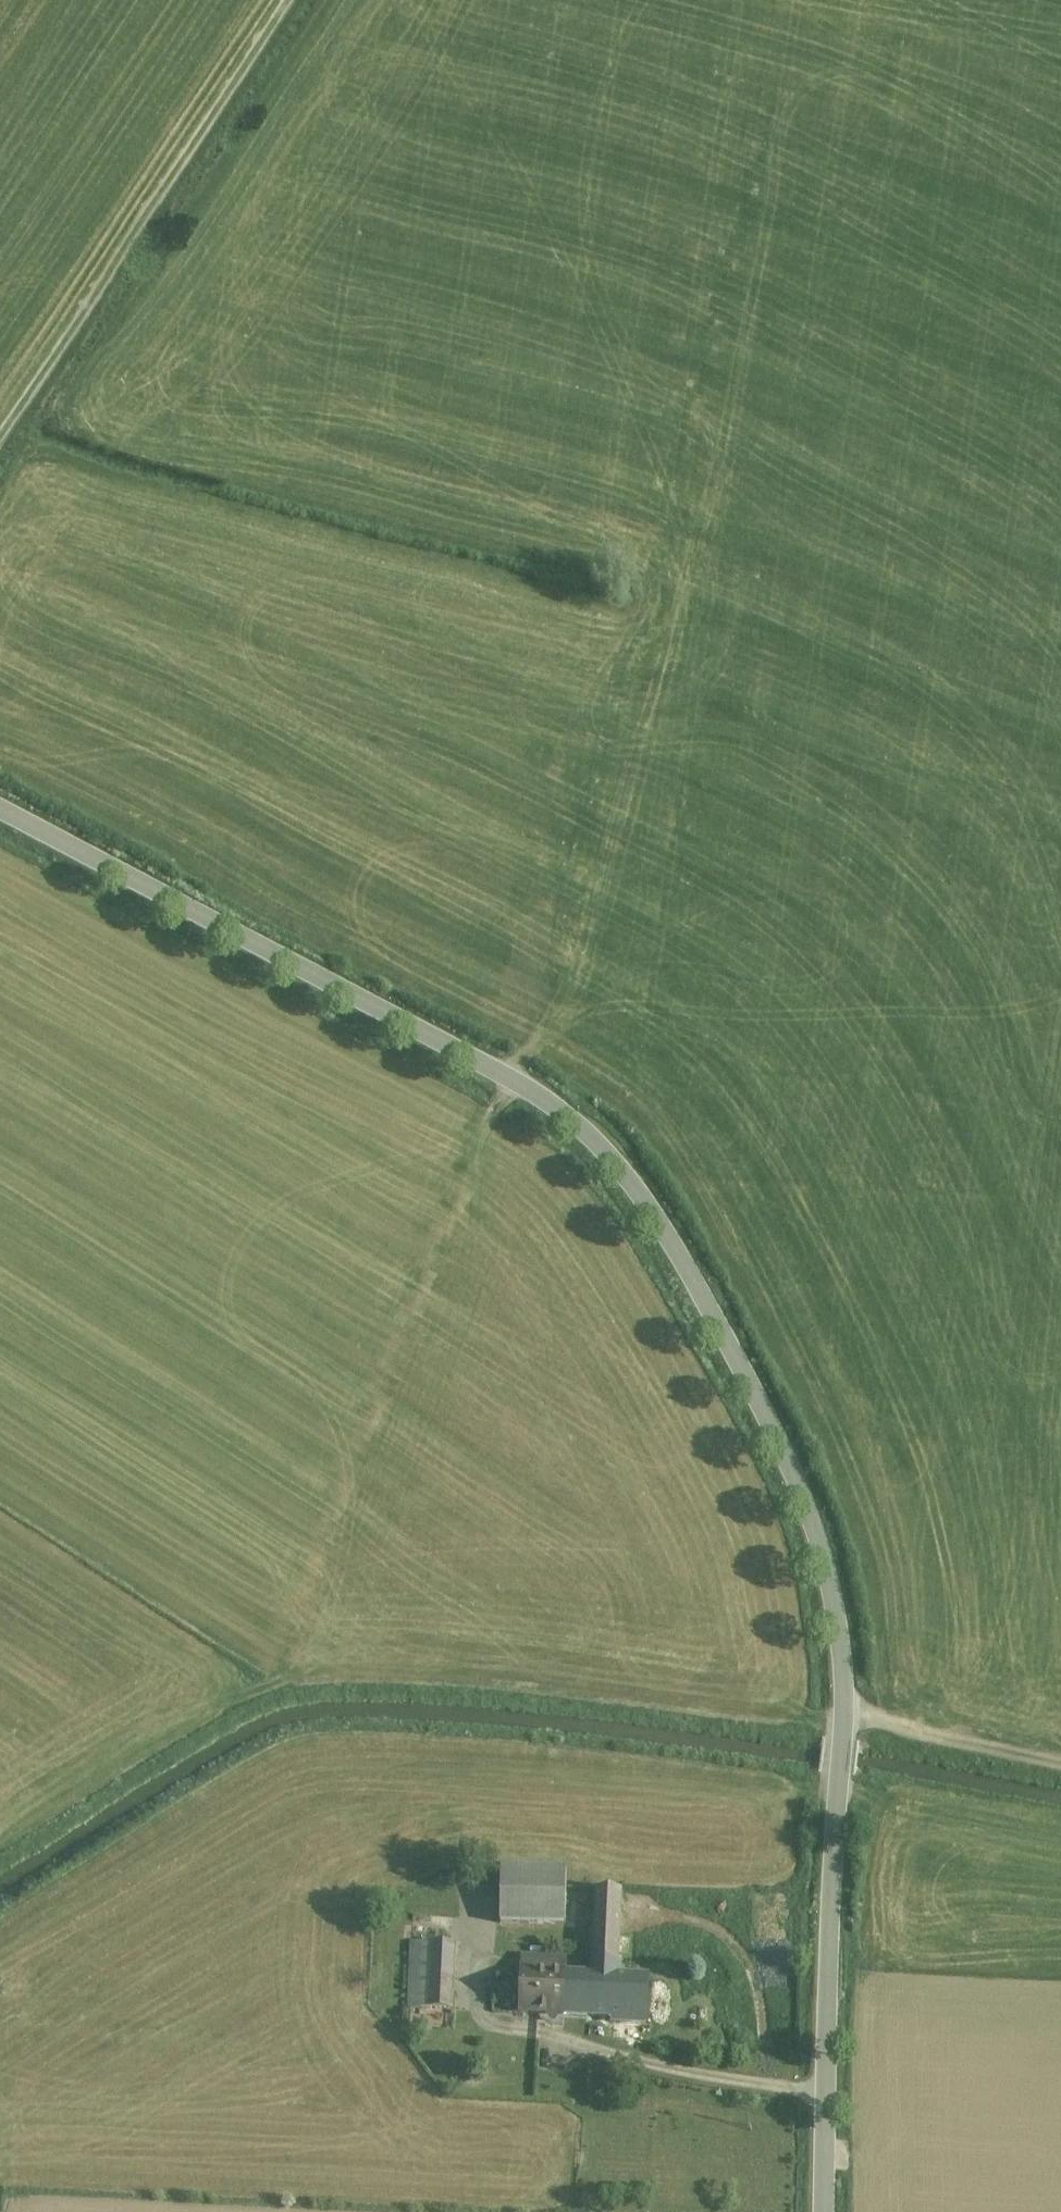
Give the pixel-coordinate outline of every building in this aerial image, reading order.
[(566,1871),(501,1870),(500,1924),(565,1925),(566,1871)] [(620,1890),(595,1889),(591,1976),(620,1977),(621,1960),(618,1960),(620,1890)] [(452,1944),(411,1942),(409,2008),(449,2010),(452,1944)] [(564,1973),(520,1971),(518,2013),(562,2015),(562,2014),(564,1974),(564,1973)] [(591,1976),(564,1974),(562,2014),(627,2017),(627,2021),(646,2022),(648,1978),(620,1977),(591,1976)]
